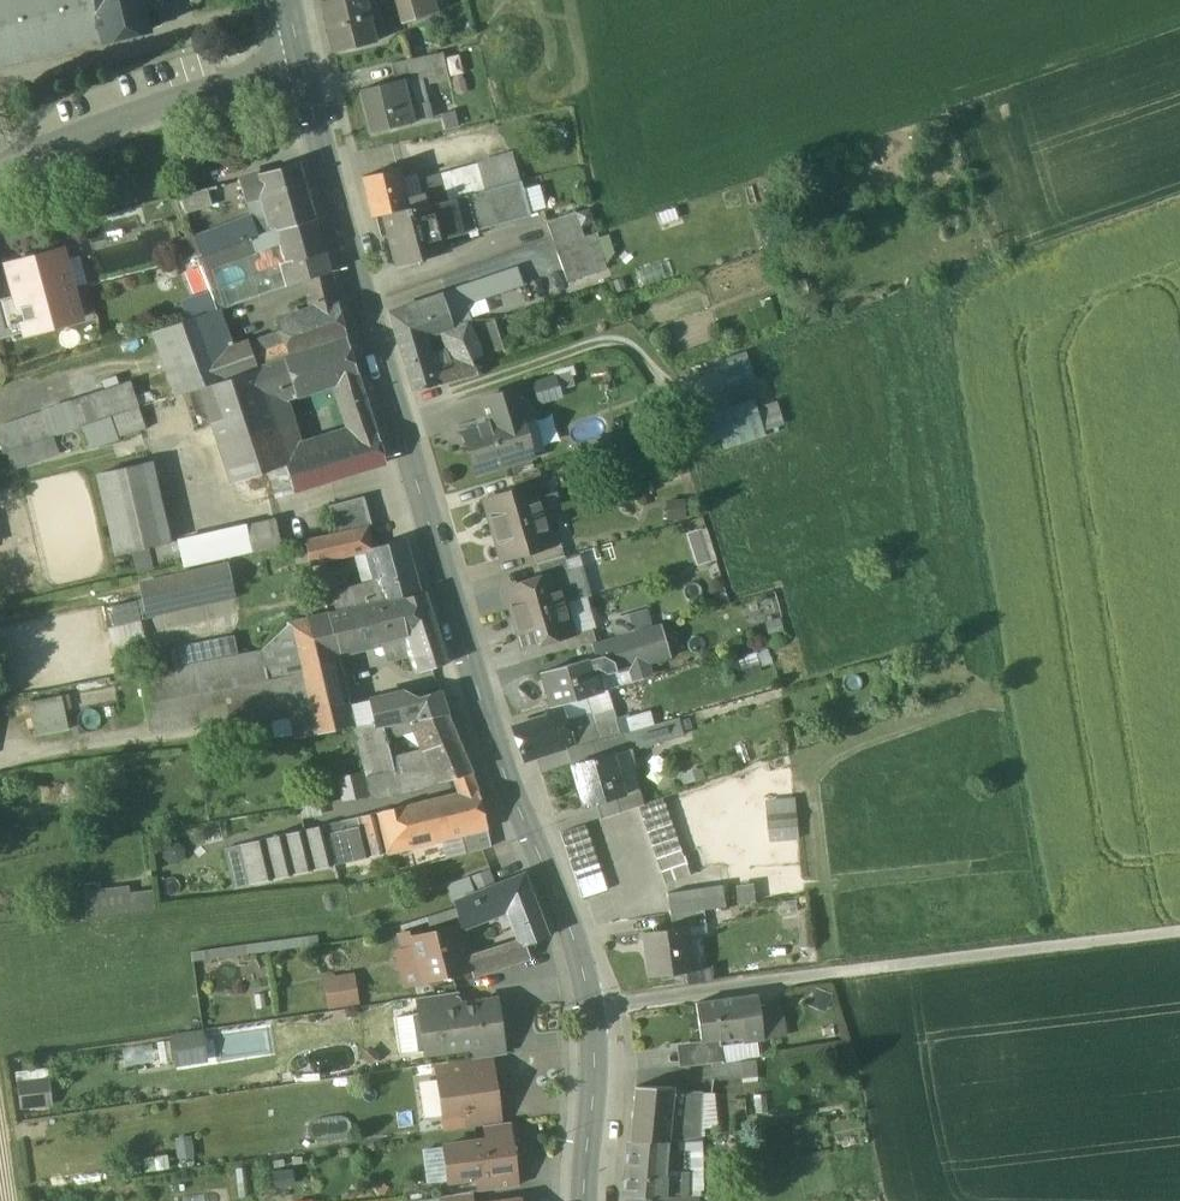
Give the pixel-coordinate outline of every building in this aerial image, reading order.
[(102,42),(102,41),(92,0),(0,0),(0,67),(102,42)] [(102,41),(148,30),(143,9),(160,5),(159,0),(92,0),(102,41)] [(321,1),(333,52),(375,42),(366,0),(328,0),(321,1)] [(432,0),(397,0),(403,23),(436,13),(432,0)] [(443,52),(391,64),(395,82),(402,80),(402,82),(427,77),(429,84),(449,80),(443,52)] [(395,82),(362,90),(372,132),(411,122),(403,89),(402,82),(402,80),(395,82)] [(426,102),(414,105),(409,87),(403,89),(411,122),(430,118),(426,102)] [(513,154),(483,162),(490,189),(520,181),(513,154)] [(299,161),(259,172),(260,174),(239,179),(245,200),(265,194),(271,214),(275,227),(276,231),(315,219),(310,199),(312,199),(310,193),(308,193),(299,161)] [(483,162),(421,179),(426,194),(424,195),(427,206),(490,189),(483,162)] [(397,167),(364,176),(372,216),(382,214),(408,207),(406,200),(401,179),(397,167)] [(421,196),(415,175),(401,179),(406,200),(421,196)] [(520,181),(490,189),(499,223),(530,215),(520,181)] [(180,197),(185,213),(211,205),(206,189),(180,197)] [(427,206),(409,211),(408,207),(382,214),(396,267),(448,253),(444,238),(499,223),(490,189),(427,206)] [(421,196),(406,200),(408,207),(409,211),(427,206),(424,195),(421,196)] [(575,213),(546,224),(551,238),(580,228),(575,213)] [(271,214),(196,239),(201,254),(215,249),(275,227),(271,214)] [(315,219),(276,231),(281,241),(288,262),(307,255),(312,278),(332,273),(325,250),(316,219),(315,219)] [(275,227),(215,249),(221,264),(281,241),(276,231),(275,227)] [(580,228),(551,238),(557,254),(586,243),(584,237),(580,228)] [(584,237),(586,243),(557,254),(567,282),(606,268),(597,237),(596,232),(584,237)] [(201,254),(195,257),(210,291),(217,312),(306,279),(312,278),(307,255),(288,262),(281,241),(221,264),(215,249),(201,254)] [(459,269),(463,281),(520,261),(526,278),(539,274),(529,245),(459,269)] [(25,334),(82,320),(65,250),(8,265),(16,296),(25,334)] [(517,265),(455,288),(460,305),(523,284),(517,265)] [(334,289),(332,273),(312,278),(306,279),(313,313),(279,323),(282,334),(288,354),(345,335),(334,289)] [(188,321),(217,312),(210,291),(181,301),(188,321)] [(451,325),(440,293),(406,305),(406,306),(417,336),(424,334),(442,329),(451,326),(451,325)] [(16,296),(0,300),(0,340),(25,334),(16,296)] [(424,334),(417,336),(406,306),(389,312),(412,391),(431,386),(428,374),(425,358),(432,356),(424,334)] [(500,318),(487,323),(497,349),(510,345),(500,318)] [(195,322),(157,336),(162,351),(179,395),(218,381),(210,360),(195,322)] [(467,322),(451,325),(451,326),(442,329),(458,363),(471,359),(469,354),(481,349),(467,322)] [(282,334),(210,360),(218,381),(288,354),(282,334)] [(346,338),(285,359),(296,393),(335,380),(357,372),(346,338)] [(162,351),(146,357),(161,401),(179,395),(162,351)] [(725,383),(756,373),(748,351),(717,362),(725,383)] [(285,359),(255,369),(255,371),(257,370),(268,403),(296,393),(285,359)] [(458,363),(428,374),(431,386),(476,374),(471,359),(458,363)] [(255,371),(202,388),(233,482),(285,465),(287,464),(284,458),(286,457),(283,450),(268,403),(257,370),(255,371)] [(351,429),(283,450),(286,457),(284,458),(287,464),(285,465),(290,479),(294,491),(329,479),(385,462),(357,372),(335,380),(351,429)] [(535,379),(543,402),(566,395),(558,372),(535,379)] [(521,389),(491,398),(497,419),(514,415),(527,411),(521,389)] [(110,391),(84,400),(89,415),(115,407),(110,391)] [(778,401),(757,407),(764,432),(785,426),(778,401)] [(713,414),(723,448),(765,436),(764,432),(757,407),(755,402),(713,414)] [(497,419),(464,429),(477,472),(527,457),(514,415),(497,419)] [(151,462),(100,474),(119,555),(147,548),(169,543),(151,462)] [(285,465),(270,470),(275,484),(290,479),(285,465)] [(538,467),(511,475),(515,491),(535,486),(543,483),(538,467)] [(515,491),(485,500),(493,529),(543,514),(535,486),(515,491)] [(364,496),(329,505),(337,532),(373,524),(364,496)] [(685,500),(667,500),(667,519),(686,519),(685,500)] [(543,514),(493,529),(503,560),(533,552),(552,546),(543,514)] [(251,524),(179,541),(182,554),(184,567),(274,546),(274,549),(281,547),(275,519),(251,524)] [(687,530),(698,563),(718,557),(708,524),(687,530)] [(0,529),(0,559),(25,554),(20,525),(0,529)] [(366,528),(305,542),(309,562),(370,549),(371,549),(366,528)] [(371,549),(370,549),(379,581),(384,599),(418,589),(405,539),(371,549)] [(169,543),(147,548),(150,561),(182,554),(179,541),(169,543)] [(552,546),(533,552),(536,564),(537,564),(564,556),(561,543),(552,546)] [(564,556),(537,564),(541,577),(556,573),(556,574),(569,570),(565,556),(564,556)] [(228,566),(140,586),(147,617),(235,598),(228,566)] [(541,577),(505,588),(514,618),(564,603),(556,574),(556,573),(541,577)] [(379,581),(331,594),(336,612),(351,609),(352,608),(384,599),(379,581)] [(447,663),(423,592),(400,599),(401,601),(352,613),(358,629),(363,645),(364,647),(404,635),(418,672),(425,670),(447,663)] [(564,603),(514,618),(523,648),(565,636),(573,633),(564,603)] [(610,618),(615,636),(652,626),(647,608),(610,618)] [(336,612),(289,624),(293,642),(358,629),(352,613),(351,609),(336,612)] [(140,618),(108,626),(113,645),(144,637),(140,618)] [(265,649),(137,674),(152,732),(287,703),(306,699),(293,642),(289,624),(265,649)] [(596,641),(592,643),(596,657),(589,659),(598,691),(599,692),(634,681),(632,673),(649,668),(647,662),(669,656),(659,624),(652,626),(615,636),(596,641)] [(573,633),(565,636),(569,650),(592,643),(596,641),(592,628),(573,633)] [(358,629),(293,642),(306,699),(345,689),(337,652),(363,645),(358,629)] [(180,644),(184,663),(236,653),(232,634),(180,644)] [(589,659),(542,672),(551,705),(598,691),(589,659)] [(306,699),(287,703),(295,736),(318,733),(350,725),(347,708),(347,699),(345,689),(306,699)] [(440,691),(412,700),(409,693),(405,690),(351,703),(357,727),(448,713),(440,691)] [(69,729),(63,695),(32,701),(38,734),(69,729)] [(564,712),(511,729),(523,762),(566,749),(575,746),(564,712)] [(447,716),(383,726),(387,741),(422,734),(449,722),(447,716)] [(680,717),(623,734),(627,748),(660,739),(684,731),(680,717)] [(449,722),(422,734),(437,770),(442,780),(454,777),(471,773),(471,772),(449,722)] [(383,726),(353,730),(363,767),(391,762),(387,741),(383,726)] [(623,734),(590,744),(593,756),(610,752),(611,753),(627,748),(623,734)] [(589,742),(575,746),(566,749),(570,763),(593,756),(590,744),(589,742)] [(593,756),(570,763),(582,806),(623,795),(611,753),(610,752),(593,756)] [(391,762),(363,767),(365,775),(393,768),(391,762)] [(393,768),(365,775),(370,795),(376,821),(401,814),(401,813),(402,813),(398,795),(394,774),(393,768)] [(682,776),(685,785),(706,777),(703,769),(682,776)] [(437,770),(418,772),(423,787),(442,780),(437,770)] [(418,772),(394,774),(398,795),(423,787),(418,772)] [(471,773),(454,777),(461,798),(402,813),(401,813),(401,814),(409,846),(410,847),(459,834),(487,828),(477,789),(471,773)] [(639,807),(643,820),(667,811),(663,798),(639,807)] [(643,820),(648,833),(672,824),(667,811),(643,820)] [(795,811),(767,814),(769,829),(797,826),(795,811)] [(401,814),(376,821),(378,832),(363,835),(361,825),(323,834),(330,866),(409,846),(401,814)] [(648,833),(652,846),(677,837),(672,824),(648,833)] [(561,833),(566,846),(589,838),(585,825),(561,833)] [(487,828),(459,834),(465,853),(491,846),(487,828)] [(330,866),(323,834),(229,854),(236,887),(330,866)] [(652,846),(657,858),(681,850),(677,837),(652,846)] [(566,846),(570,859),(594,851),(589,838),(566,846)] [(657,858),(662,871),(686,863),(681,850),(657,858)] [(570,859),(575,872),(598,864),(594,851),(570,859)] [(662,871),(666,884),(690,876),(686,863),(662,871)] [(575,872),(579,885),(603,877),(598,864),(575,872)] [(449,886),(455,901),(497,885),(491,870),(449,886)] [(547,936),(523,875),(501,883),(509,906),(524,944),(525,945),(547,936)] [(579,885),(583,898),(607,890),(603,877),(579,885)] [(497,885),(455,901),(461,924),(509,906),(501,883),(497,885)] [(736,885),(739,904),(755,902),(753,883),(736,885)] [(86,889),(87,913),(158,908),(156,884),(86,889)] [(699,889),(667,893),(670,915),(703,910),(725,907),(722,885),(699,889)] [(703,910),(670,915),(672,929),(685,927),(685,929),(706,926),(703,910)] [(461,926),(410,939),(416,962),(421,960),(426,980),(471,968),(470,962),(461,926)] [(672,929),(644,933),(649,976),(691,970),(685,929),(685,927),(672,929)] [(524,944),(470,962),(471,968),(473,975),(529,957),(525,945),(524,944)] [(357,968),(324,973),(330,1006),(362,1001),(357,968)] [(458,991),(419,997),(421,1011),(460,1005),(458,991)] [(759,994),(697,1003),(703,1042),(720,1040),(721,1046),(764,1040),(759,1007),(761,1006),(759,994)] [(421,1011),(420,1011),(425,1051),(471,1045),(500,1041),(502,1041),(496,1000),(460,1005),(421,1011)] [(761,1006),(759,1007),(764,1040),(785,1037),(781,1004),(761,1006)] [(208,1027),(174,1032),(179,1065),(213,1060),(208,1027)] [(500,1041),(471,1045),(473,1059),(490,1056),(502,1054),(500,1041)] [(473,1059),(460,1060),(462,1074),(492,1070),(490,1056),(473,1059)] [(739,1062),(712,1065),(714,1080),(741,1077),(739,1062)] [(53,1067),(20,1069),(22,1107),(55,1105),(53,1067)] [(462,1074),(439,1078),(445,1114),(462,1112),(497,1107),(499,1106),(494,1070),(492,1070),(462,1074)] [(673,1088),(636,1087),(631,1140),(658,1140),(667,1140),(669,1119),(672,1092),(673,1088)] [(693,1094),(672,1092),(669,1119),(690,1119),(693,1094)] [(497,1107),(462,1112),(465,1128),(482,1125),(500,1123),(497,1107)] [(690,1119),(669,1119),(667,1140),(680,1140),(690,1138),(690,1119)] [(500,1123),(482,1125),(484,1140),(510,1136),(508,1122),(500,1123)] [(482,1140),(444,1145),(449,1180),(476,1177),(515,1171),(510,1136),(484,1140),(482,1140)] [(658,1140),(631,1140),(627,1197),(663,1197),(655,1177),(658,1140)] [(515,1171),(476,1177),(478,1191),(517,1186),(515,1171)] [(680,1177),(655,1177),(663,1197),(680,1196),(680,1177)] [(441,1196),(442,1200),(471,1200),(470,1192),(441,1196)]
